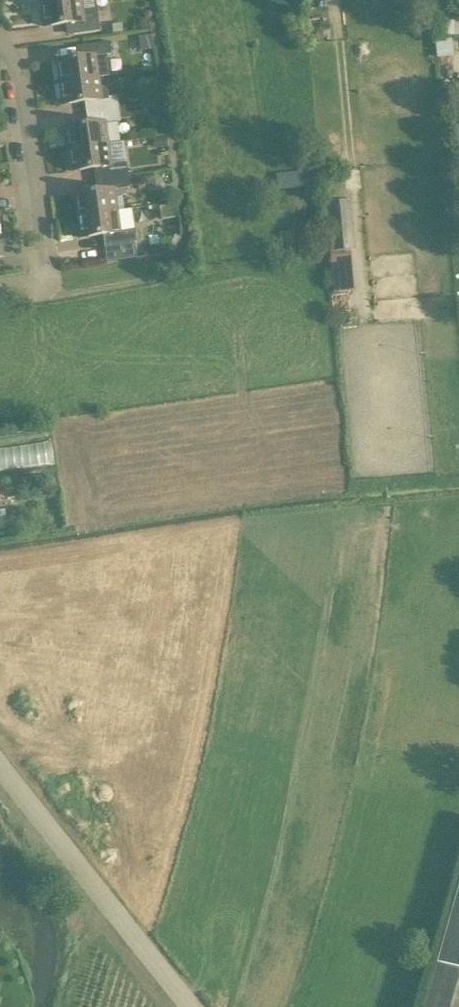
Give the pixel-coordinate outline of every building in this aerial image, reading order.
[(100,31),(98,19),(95,19),(94,16),(86,12),(84,12),(82,0),(78,0),(40,5),(43,27),(66,24),(66,36),(100,31)] [(455,0),(438,0),(438,9),(456,8),(455,0)] [(56,60),(58,83),(98,77),(110,76),(107,55),(110,55),(109,43),(76,47),(77,57),(56,60)] [(98,77),(58,83),(61,105),(84,102),(85,113),(118,109),(116,97),(107,98),(106,91),(101,87),(100,87),(98,77)] [(64,128),(68,149),(108,144),(104,123),(119,121),(118,109),(85,113),(86,125),(64,128)] [(123,142),(108,144),(68,149),(71,172),(93,169),(94,180),(127,175),(125,163),(123,142)] [(302,172),(276,175),(277,190),(304,187),(302,172)] [(74,194),(77,216),(117,211),(115,199),(118,199),(122,198),(125,195),(126,193),(126,189),(129,188),(127,175),(94,180),(95,191),(74,194)] [(327,256),(329,255),(350,252),(354,252),(349,202),(322,204),(327,256)] [(117,211),(77,216),(80,238),(102,235),(104,247),(137,243),(135,230),(131,209),(117,211)] [(332,293),(354,291),(350,252),(329,255),(332,293)] [(124,396),(115,397),(116,407),(125,406),(124,396)] [(103,409),(114,407),(113,397),(101,399),(103,409)] [(70,404),(61,406),(62,415),(72,414),(70,404)] [(51,417),(61,415),(59,406),(49,408),(51,417)] [(16,416),(7,418),(8,426),(18,425),(16,416)]
